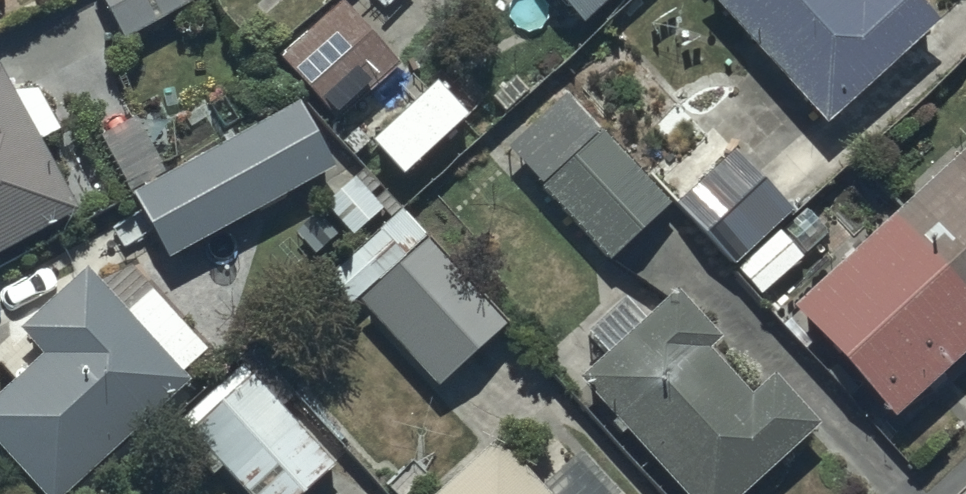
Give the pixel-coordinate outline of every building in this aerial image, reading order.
[(122,35),(185,0),(103,0),(122,35)] [(280,51),(336,114),(399,59),(346,0),(337,0),(280,51)] [(585,16),(602,0),(570,0),(585,16)] [(923,0),(716,0),(827,117),(936,14),(923,0)] [(76,204),(38,133),(57,123),(35,82),(16,92),(0,63),(0,245),(76,204)] [(607,131),(671,194),(730,256),(789,200),(669,73),(607,131)] [(671,194),(607,131),(566,88),(508,142),(544,180),(539,185),(606,255),(671,194)] [(298,95),(131,188),(168,254),(334,160),(298,95)] [(815,226),(842,257),(794,300),(892,410),(965,344),(965,140),(869,226),(845,199),(815,226)] [(363,163),(324,198),(353,231),(381,205),(389,214),(400,204),(385,187),(376,196),(369,189),(378,180),(363,163)] [(403,205),(323,277),(346,302),(356,294),(436,382),(503,322),(424,234),(427,232),(403,205)] [(86,261),(18,322),(43,349),(0,387),(0,443),(46,493),(57,493),(190,374),(182,364),(204,344),(128,259),(104,281),(86,261)] [(675,284),(643,313),(623,291),(587,325),(606,345),(576,373),(689,493),(734,493),(815,418),(769,369),(750,387),(707,341),(718,330),(675,284)] [(241,360),(180,418),(209,449),(200,458),(212,471),(222,461),(252,493),(296,493),(334,459),(241,360)] [(579,446),(539,483),(493,433),(427,493),(624,493),(579,446)]
